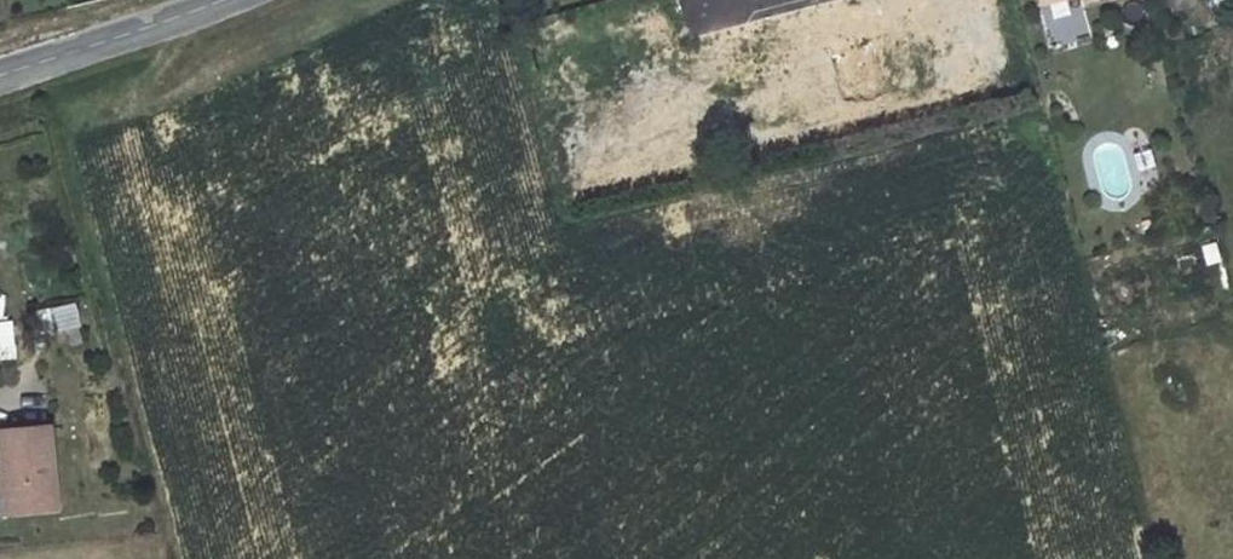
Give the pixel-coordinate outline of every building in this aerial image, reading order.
[(775,0),(710,0),(731,81),(792,64),(775,0)] [(1232,4),(1232,0),(1209,0),(1214,12),(1232,4)] [(72,301),(44,306),(49,334),(77,330),(72,301)] [(12,353),(8,316),(0,317),(0,355),(12,353)] [(0,431),(0,445),(3,471),(7,513),(56,508),(48,426),(0,431)]
